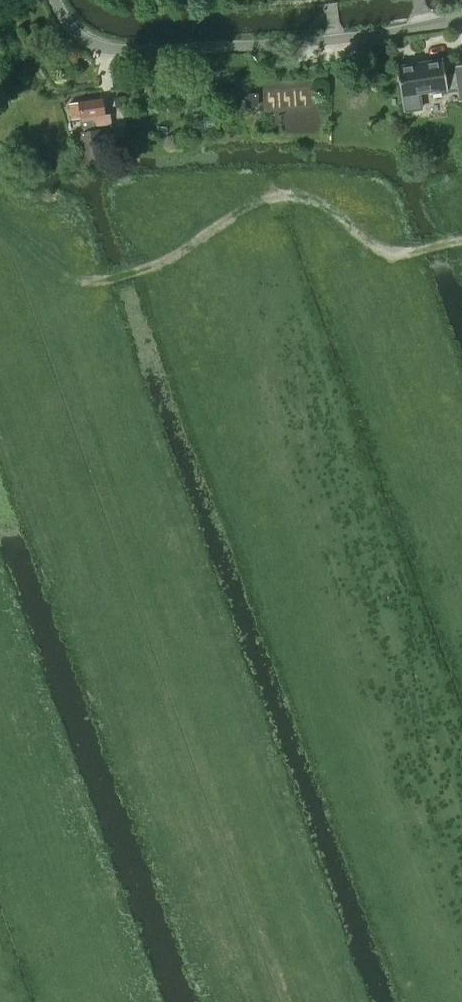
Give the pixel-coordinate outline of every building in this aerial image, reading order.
[(443,59),(397,66),(403,111),(405,111),(405,110),(422,108),(420,93),(458,87),(460,101),(461,100),(461,64),(455,65),(456,73),(445,75),(443,59)] [(258,93),(237,93),(238,107),(258,106),(258,93)] [(79,102),(69,103),(72,119),(81,118),(83,131),(82,131),(86,158),(82,158),(83,166),(83,168),(97,166),(97,163),(96,156),(101,155),(97,129),(95,129),(94,127),(111,124),(109,113),(105,114),(103,98),(79,101),(79,102)] [(142,136),(122,136),(122,144),(142,145),(142,136)]
